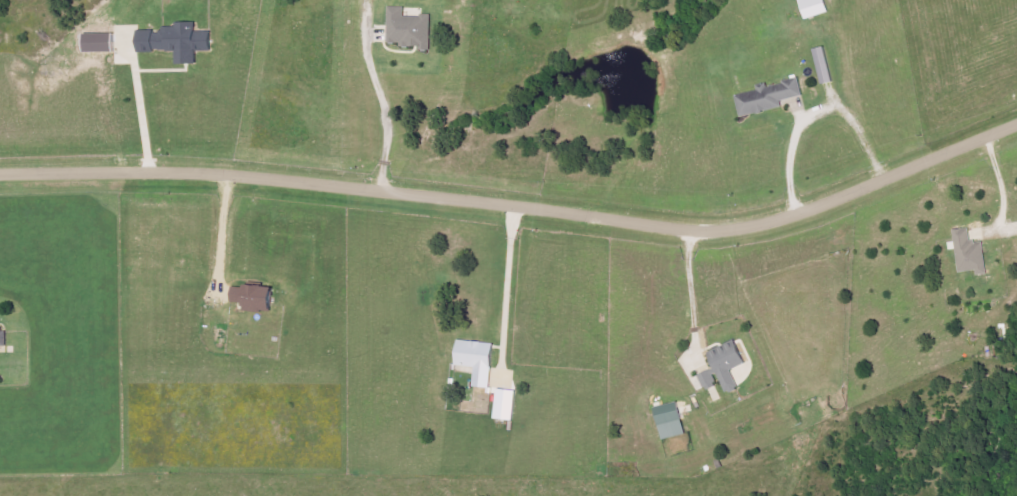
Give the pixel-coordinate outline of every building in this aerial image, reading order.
[(829,0),(804,0),(808,18),(832,13),(829,0)] [(391,43),(402,43),(402,46),(422,46),(422,50),(435,50),(434,17),(408,17),(408,7),(390,7),(391,43)] [(142,31),(142,52),(180,51),(180,64),(200,64),(200,51),(216,51),(216,30),(198,31),(197,22),(178,22),(178,26),(164,27),(164,30),(142,31)] [(119,34),(87,33),(86,52),(119,53),(119,34)] [(825,84),(838,81),(830,47),(817,50),(825,84)] [(743,117),(785,108),(784,101),(805,97),(802,79),(771,85),(770,83),(759,85),(760,91),(738,95),(743,117)] [(955,231),(962,273),(979,271),(979,276),(991,274),(985,240),(974,242),(972,228),(955,231)] [(235,287),(234,302),(247,303),(247,310),(278,312),(280,287),(249,285),(249,288),(235,287)] [(1,351),(1,347),(10,347),(9,328),(0,328),(0,351),(1,351)] [(742,389),(734,370),(751,363),(741,340),(710,353),(717,368),(716,368),(728,394),(742,389)] [(494,388),(497,343),(460,341),(459,366),(476,367),(475,387),(494,388)] [(701,376),(708,391),(719,385),(713,371),(701,376)] [(517,421),(519,391),(500,390),(498,420),(517,421)] [(659,406),(665,439),(689,435),(683,403),(659,406)]
